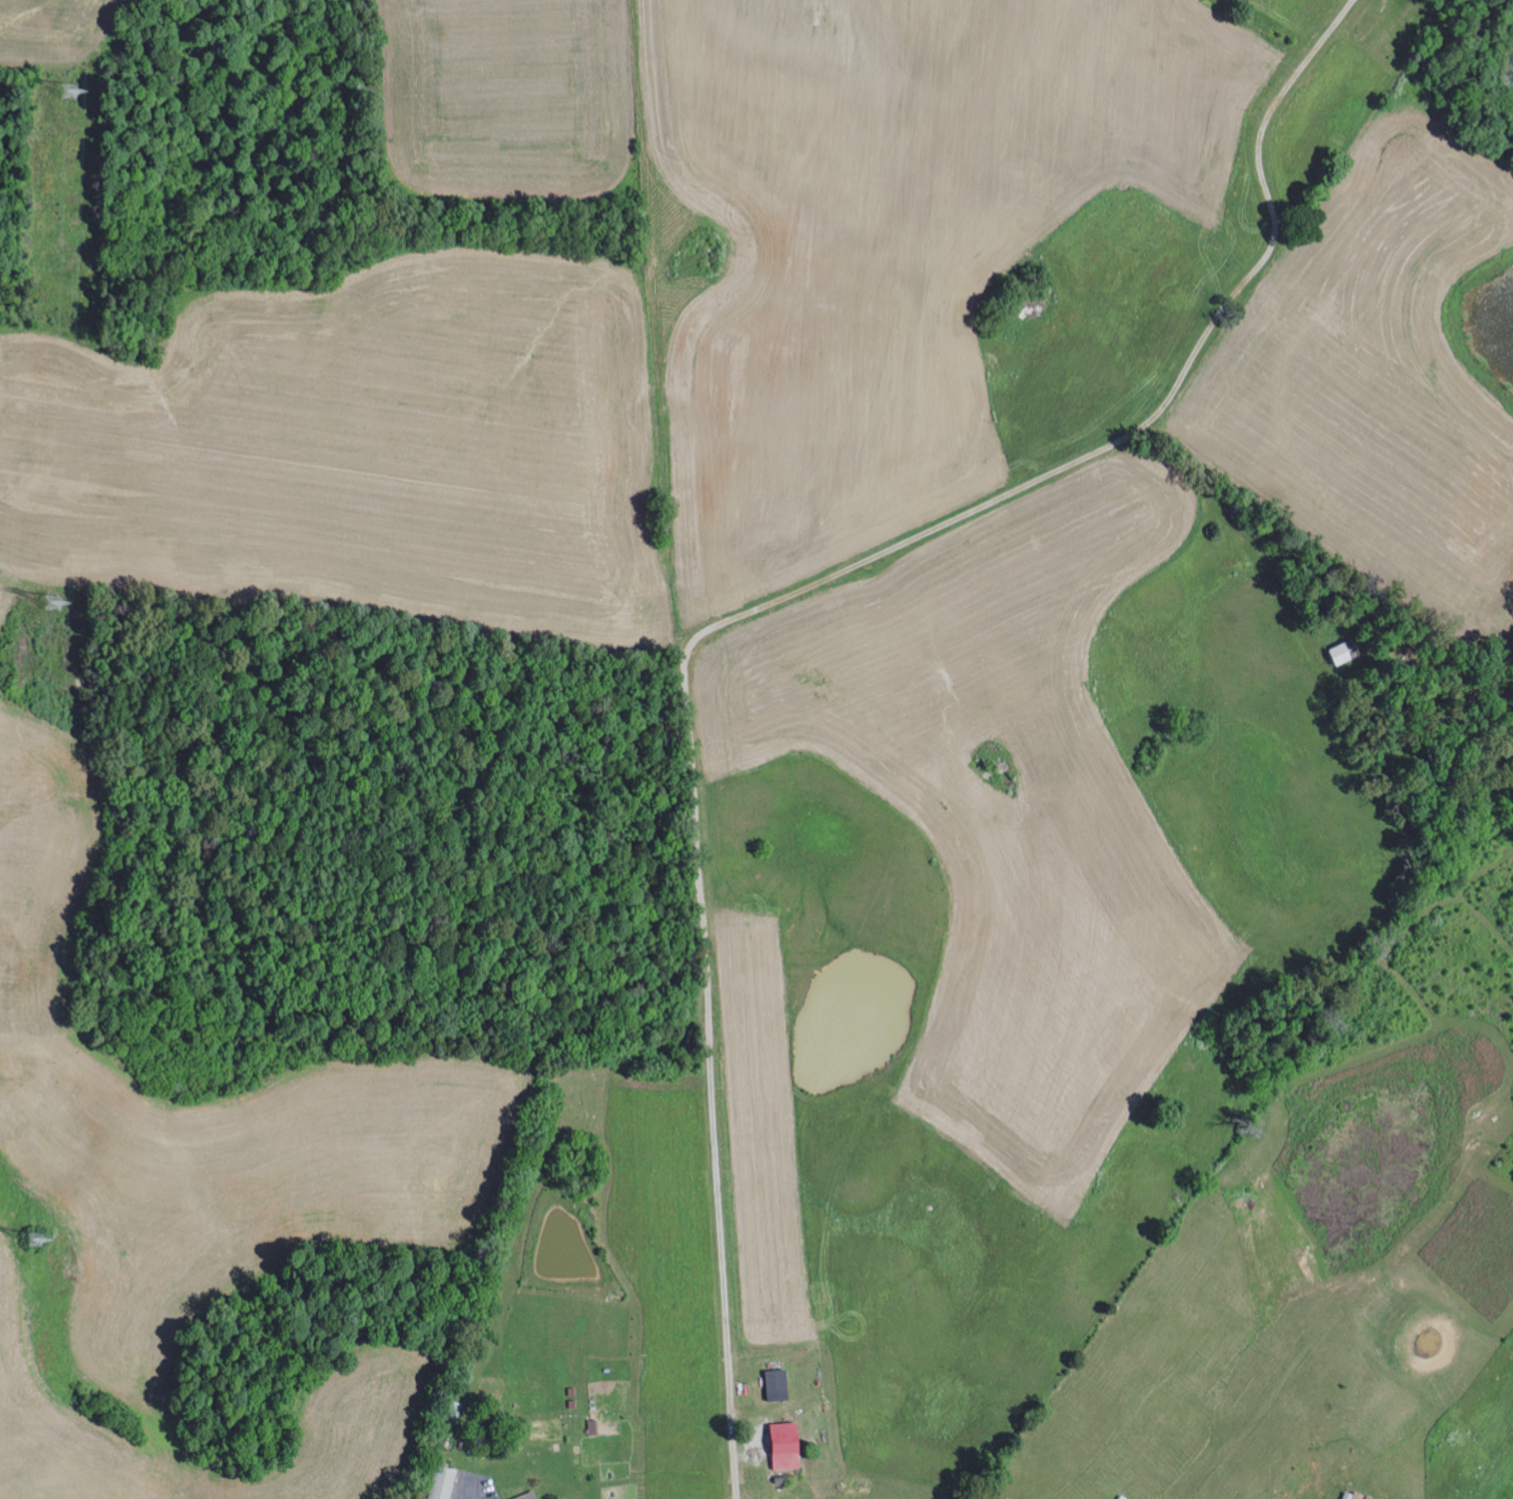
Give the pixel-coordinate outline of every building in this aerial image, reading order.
[(790,1370),(769,1370),(770,1400),(791,1400),(790,1370)] [(776,1423),(778,1470),(806,1468),(803,1422),(776,1423)] [(461,1471),(443,1466),(435,1498),(454,1498),(461,1471)] [(538,1490),(514,1498),(541,1498),(538,1490)]
